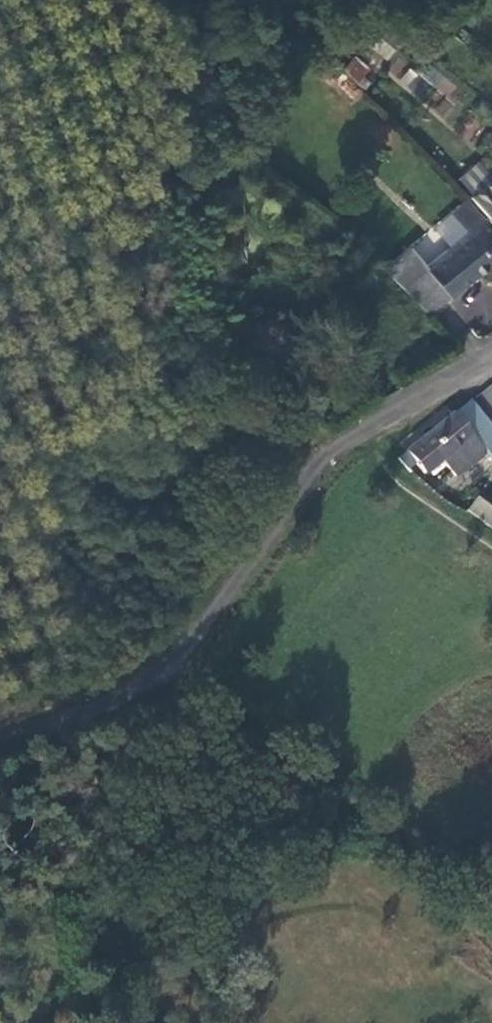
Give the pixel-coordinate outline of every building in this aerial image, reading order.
[(480,203),(489,213),(491,216),(488,218),(491,222),(491,192),(486,198),(480,203)] [(430,268),(452,296),(455,299),(491,268),(491,222),(488,218),(484,214),(470,199),(456,211),(473,232),(430,268)] [(433,311),(442,305),(452,296),(430,268),(411,284),(433,311)] [(475,404),(458,417),(487,455),(489,458),(491,461),(491,426),(475,404)] [(458,417),(410,454),(424,472),(442,458),(459,480),(487,455),(458,417)] [(489,458),(487,455),(459,480),(489,458)] [(481,497),(470,514),(491,529),(491,505),(481,497)]
